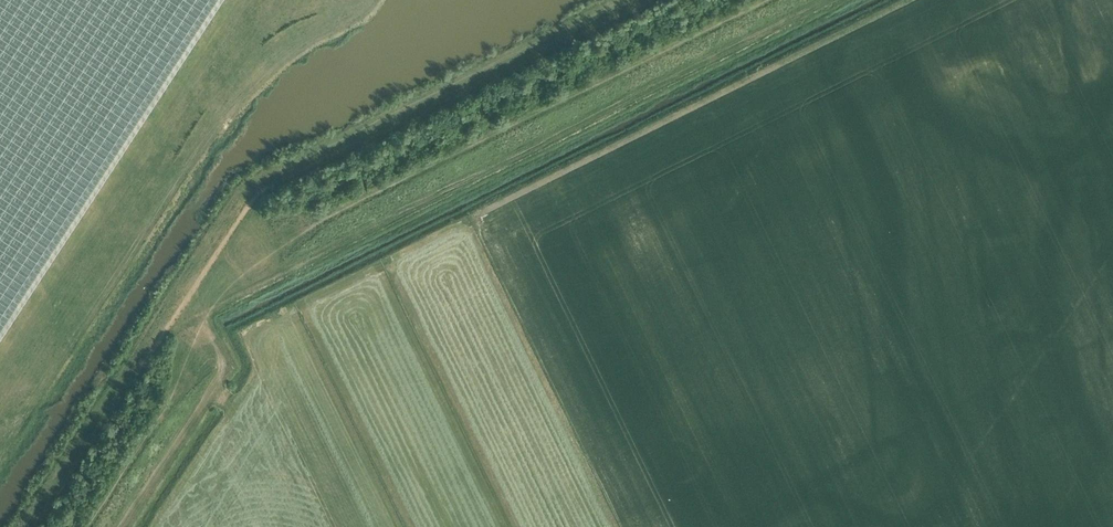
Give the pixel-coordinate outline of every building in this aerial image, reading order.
[(220,0),(0,0),(0,335),(220,0)]
